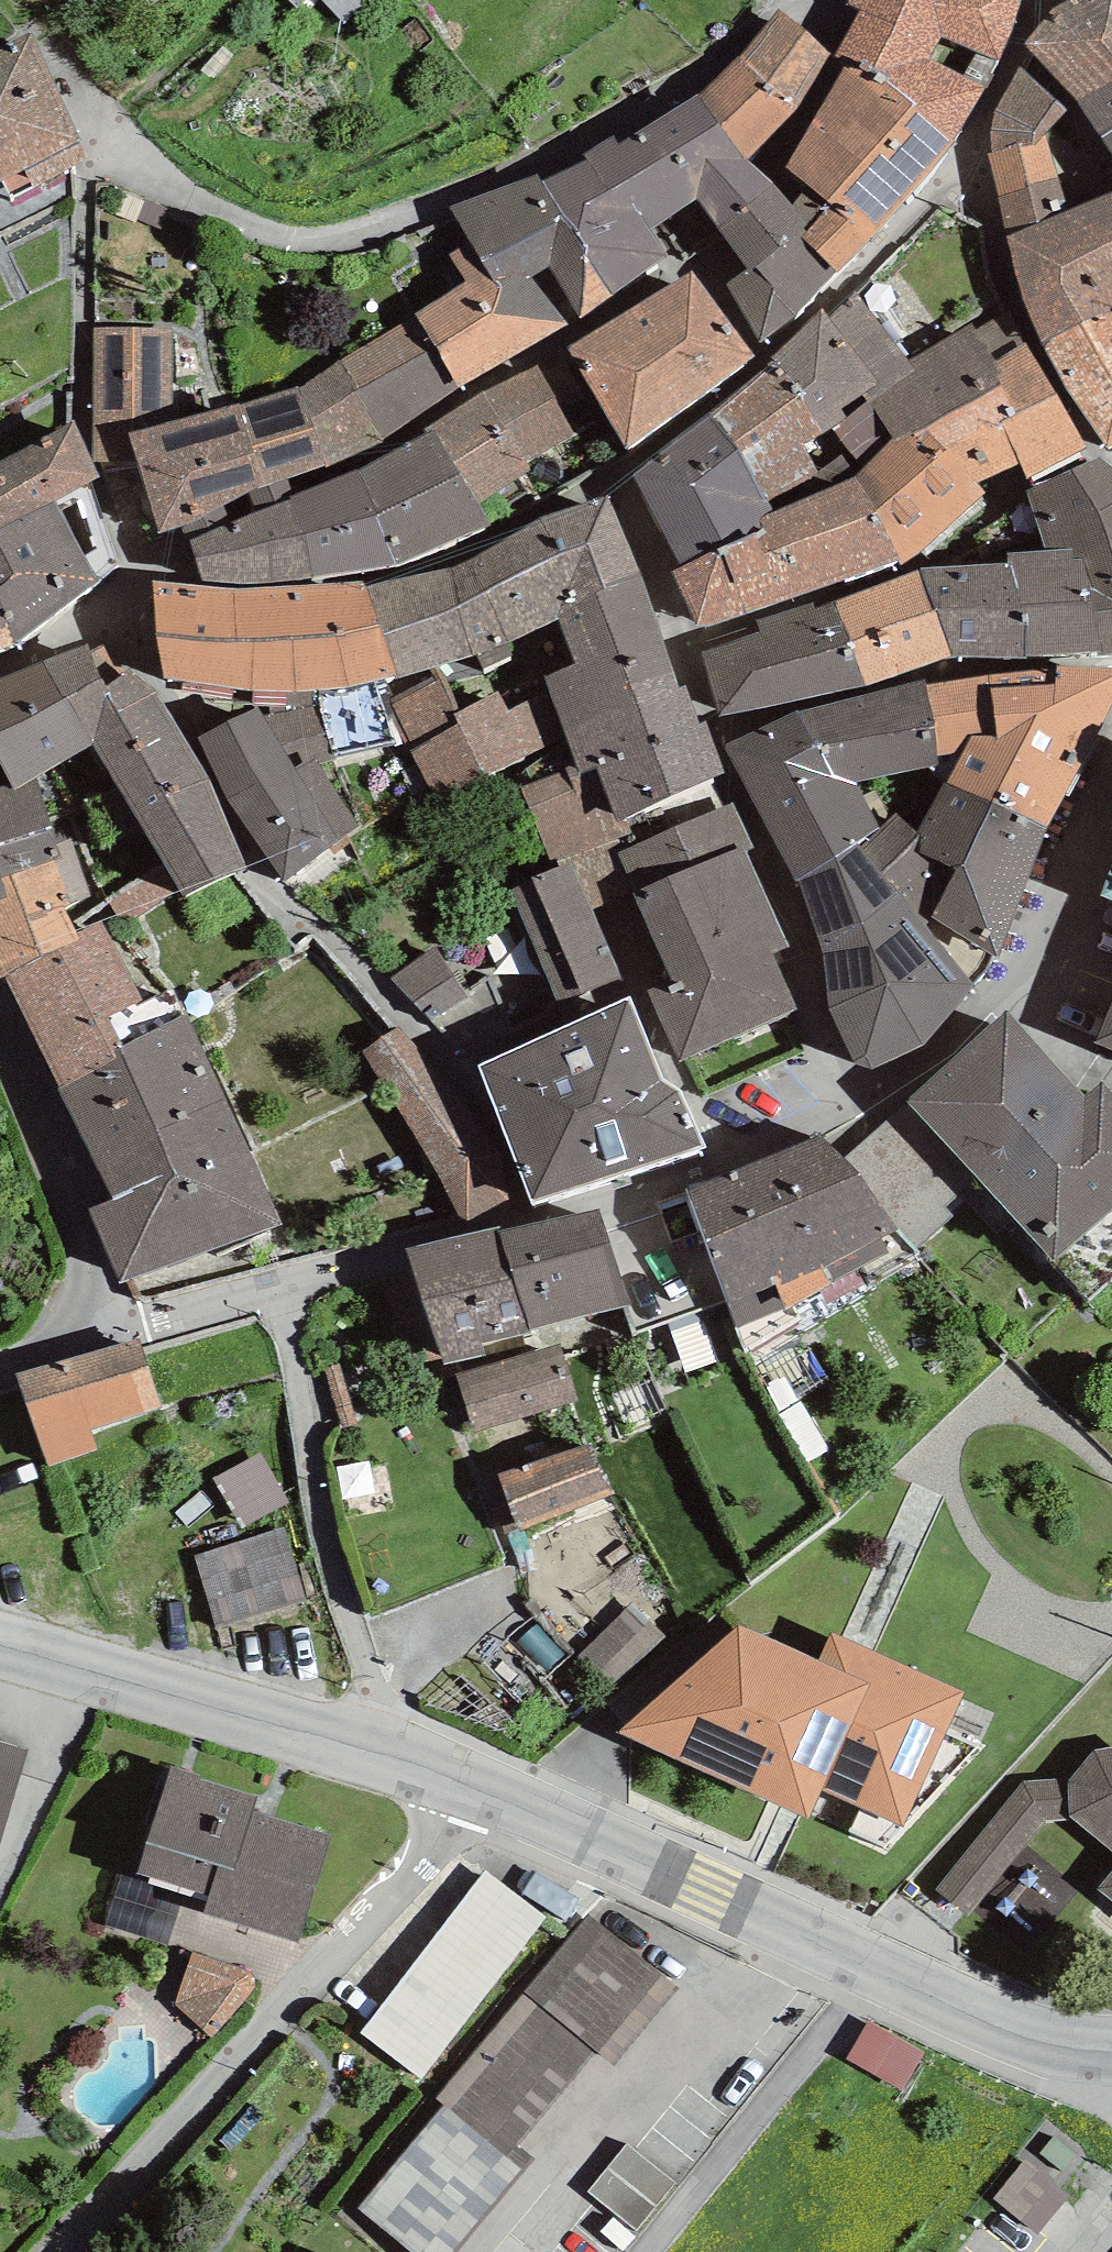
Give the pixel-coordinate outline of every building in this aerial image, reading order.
[(293,13),(307,0),(280,0),(293,13)] [(331,18),(350,0),(313,0),(331,18)] [(836,55),(848,63),(953,141),(1001,61),(1020,0),(848,0),(845,5),(864,11),(836,55)] [(1025,44),(1032,51),(1078,102),(1111,79),(1111,0),(1068,0),(1052,9),(1025,44)] [(831,54),(778,9),(740,55),(696,92),(747,161),(797,110),(831,54)] [(29,32),(0,46),(0,182),(3,180),(12,197),(92,157),(29,32)] [(1078,102),(1032,51),(995,111),(991,134),(993,156),(988,156),(1006,235),(1070,212),(1047,134),(1067,111),(1078,102)] [(906,200),(953,141),(848,63),(813,122),(906,200)] [(1102,138),(1111,132),(1111,79),(1078,102),(1102,138)] [(747,161),(696,92),(619,144),(614,135),(582,155),(587,163),(543,181),(616,294),(671,255),(653,229),(696,198),(747,161)] [(838,272),(906,200),(813,122),(785,168),(810,186),(834,203),(830,207),(803,237),(838,272)] [(1102,138),(1111,153),(1111,132),(1102,138)] [(793,205),(747,161),(696,198),(748,269),(750,273),(803,237),(830,207),(834,203),(810,186),(793,205)] [(536,174),(452,205),(470,241),(446,256),(465,284),(413,313),(460,388),(616,294),(543,181),(536,174)] [(1070,212),(1006,235),(1021,293),(1043,344),(1111,309),(1111,194),(1070,212)] [(798,313),(838,272),(803,237),(750,273),(748,269),(725,284),(760,344),(798,313)] [(754,356),(693,273),(568,349),(627,452),(754,356)] [(770,358),(772,361),(824,433),(831,427),(866,468),(892,438),(869,403),(914,371),(907,361),(856,292),(829,317),(823,308),(770,358)] [(1070,394),(1111,372),(1111,309),(1043,344),(1070,394)] [(973,323),(907,361),(914,371),(869,403),(892,438),(924,427),(1005,386),(994,363),(1028,347),(1011,310),(978,333),(973,323)] [(382,441),(460,388),(413,313),(343,358),(300,389),(325,464),(326,467),(382,441)] [(173,329),(93,327),(95,462),(137,463),(128,433),(174,421),(173,329)] [(1088,447),(1028,347),(994,363),(1005,386),(924,427),(977,484),(1021,462),(1026,478),(1088,447)] [(772,361),(711,412),(764,498),(768,503),(819,472),(806,441),(824,433),(772,361)] [(575,435),(537,365),(482,393),(423,429),(426,436),(434,430),(479,502),(531,472),(525,460),(575,435)] [(1070,394),(1108,448),(1111,445),(1111,372),(1070,394)] [(300,389),(298,386),(240,406),(239,402),(174,421),(128,433),(158,534),(181,526),(199,520),(224,507),(249,493),(259,489),(287,478),(325,464),(300,389)] [(711,412),(633,474),(681,567),(766,530),(760,516),(773,511),(768,503),(764,498),(711,412)] [(74,419),(0,463),(0,543),(44,625),(119,565),(91,483),(99,478),(74,419)] [(857,477),(901,559),(902,565),(986,494),(977,484),(924,427),(892,438),(866,468),(857,477)] [(491,525),(479,502),(434,430),(426,436),(357,471),(398,565),(491,525)] [(1098,458),(1027,490),(1045,552),(1073,550),(1111,538),(1111,469),(1098,458)] [(398,565),(357,471),(293,496),(290,497),(291,500),(313,578),(398,565)] [(699,628),(901,559),(857,477),(773,511),(760,516),(766,530),(681,567),(671,572),(699,628)] [(293,496),(287,478),(259,489),(249,493),(256,514),(291,500),(290,497),(293,496)] [(554,612),(639,575),(609,494),(533,523),(460,566),(368,586),(398,679),(476,655),(484,670),(515,655),(509,644),(558,623),(554,612)] [(313,578),(291,500),(256,514),(232,524),(191,541),(203,580),(240,584),(313,578)] [(199,520),(181,526),(187,542),(191,541),(232,524),(224,507),(199,520)] [(1073,550),(1074,560),(1086,560),(1098,651),(1099,656),(1111,654),(1111,538),(1073,550)] [(9,627),(19,645),(44,625),(0,543),(0,630),(9,627)] [(1026,656),(1098,651),(1086,560),(1074,560),(1073,550),(1045,552),(1008,553),(1009,564),(1024,608),(1026,656)] [(921,568),(935,610),(1024,608),(1009,564),(921,568)] [(868,686),(954,657),(935,610),(921,568),(837,602),(868,686)] [(558,623),(574,662),(660,632),(639,575),(554,612),(558,623)] [(364,581),(297,586),(317,690),(335,759),(396,742),(375,682),(398,679),(368,586),(364,581)] [(235,589),(153,582),(163,679),(238,691),(235,589)] [(317,690),(297,586),(235,589),(238,691),(254,690),(317,690)] [(717,718),(868,686),(837,602),(816,608),(812,602),(756,622),(759,632),(702,653),(717,718)] [(1026,656),(1024,608),(935,610),(954,657),(1026,659),(1026,656)] [(19,645),(9,627),(0,630),(0,652),(19,645)] [(574,662),(545,677),(563,732),(679,686),(660,632),(574,662)] [(249,871),(212,784),(156,690),(130,670),(104,690),(85,646),(0,677),(0,760),(13,787),(36,775),(94,744),(187,899),(249,871)] [(1111,701),(1111,668),(1057,668),(990,675),(997,736),(973,737),(963,751),(948,782),(1047,828),(1111,701)] [(439,675),(390,701),(416,750),(411,752),(440,805),(565,739),(542,696),(510,713),(499,691),(458,712),(439,675)] [(997,736),(990,675),(927,685),(937,755),(963,751),(973,737),(997,736)] [(925,678),(799,711),(839,784),(857,781),(939,764),(937,755),(927,685),(925,678)] [(685,684),(679,686),(563,732),(577,765),(580,773),(597,768),(615,822),(626,817),(726,772),(706,721),(699,723),(685,684)] [(335,759),(317,690),(254,690),(254,706),(197,737),(230,803),(287,880),(356,829),(318,763),(335,759)] [(878,828),(857,781),(839,784),(799,711),(724,745),(797,883),(856,843),(878,828)] [(577,765),(522,788),(550,862),(557,859),(613,840),(618,852),(635,845),(626,817),(615,822),(597,768),(580,773),(577,765)] [(36,775),(13,787),(0,790),(0,903),(7,900),(2,878),(54,861),(60,859),(36,775)] [(1021,891),(1047,828),(948,782),(917,834),(909,846),(958,866),(1021,891)] [(635,845),(618,852),(636,892),(633,894),(664,962),(673,982),(649,993),(681,1062),(800,1008),(775,953),(789,946),(745,850),(753,847),(732,801),(635,845)] [(1021,891),(958,866),(909,846),(917,834),(895,815),(878,828),(856,843),(926,926),(930,919),(997,957),(1021,891)] [(559,1006),(664,962),(633,894),(636,892),(618,852),(613,840),(557,859),(561,867),(507,888),(559,1006)] [(926,926),(856,843),(797,883),(821,942),(829,1006),(853,1062),(870,1070),(925,1048),(973,986),(926,926)] [(54,861),(2,878),(7,900),(0,903),(0,978),(4,976),(78,939),(77,931),(66,907),(71,906),(54,861)] [(1111,901),(1111,864),(1100,896),(1111,901)] [(142,1000),(102,921),(77,931),(78,939),(4,976),(58,1089),(116,1058),(112,1053),(124,1048),(107,1017),(142,1000)] [(468,998),(434,947),(391,981),(433,1023),(468,998)] [(631,995),(476,1064),(533,1206),(705,1147),(678,1086),(663,1081),(631,995)] [(1095,1043),(1111,1050),(1111,1001),(1095,1043)] [(1085,1096),(1009,1011),(908,1101),(982,1180),(1085,1096)] [(58,1089),(115,1199),(246,1141),(186,1016),(124,1048),(112,1053),(116,1058),(58,1089)] [(513,1199),(398,1027),(361,1048),(460,1217),(469,1222),(513,1199)] [(1102,1082),(1085,1096),(982,1180),(1054,1263),(1111,1211),(1111,1092),(1102,1082)] [(916,1246),(982,1180),(908,1101),(844,1159),(896,1231),(916,1246)] [(730,1174),(685,1187),(735,1328),(789,1308),(891,1252),(881,1238),(896,1231),(844,1159),(823,1130),(730,1174)] [(246,1141),(115,1199),(88,1211),(119,1284),(283,1226),(246,1141)] [(599,1210),(503,1232),(529,1331),(629,1303),(599,1210)] [(501,1224),(405,1249),(442,1365),(487,1354),(482,1342),(529,1331),(503,1232),(501,1224)] [(138,1336),(17,1373),(47,1467),(98,1451),(91,1429),(161,1407),(138,1336)] [(559,1345),(456,1376),(473,1431),(576,1400),(559,1345)] [(591,1441),(500,1476),(520,1529),(611,1495),(591,1441)] [(260,1453),(213,1479),(242,1529),(289,1503),(260,1453)] [(284,1529),(194,1555),(216,1627),(305,1601),(284,1529)] [(666,1636),(636,1602),(577,1655),(607,1688),(666,1636)] [(738,1626),(618,1732),(808,1821),(820,1790),(902,1827),(964,1693),(831,1633),(818,1662),(738,1626)] [(28,1749),(0,1741),(0,1844),(28,1749)] [(1099,1751),(1069,1778),(1025,1783),(1011,1796),(938,1890),(969,1914),(1042,1820),(1067,1817),(1111,1853),(1111,1748),(1099,1751)] [(297,1943),(331,1836),(253,1811),(257,1797),(198,1778),(199,1775),(172,1766),(138,1874),(211,1897),(205,1914),(297,1943)] [(545,1917),(485,1870),(359,2033),(419,2079),(545,1917)] [(1098,1889),(1111,1900),(1111,1872),(1098,1889)] [(183,1894),(120,1875),(105,1924),(168,1943),(183,1894)] [(678,1988),(588,1915),(436,2098),(445,2106),(358,2209),(411,2251),(457,2251),(535,2159),(516,2146),(595,2052),(613,2066),(678,1988)] [(242,1968),(192,1952),(175,2005),(212,2036),(253,1992),(255,1985),(254,1978),(251,1973),(242,1968)] [(924,2053),(866,2021),(845,2058),(903,2090),(924,2053)] [(1076,2154),(1053,2136),(1039,2153),(1062,2172),(1076,2154)] [(676,2184),(626,2144),(587,2191),(636,2232),(676,2184)] [(1069,2194),(1024,2159),(994,2199),(1039,2233),(1069,2194)]
